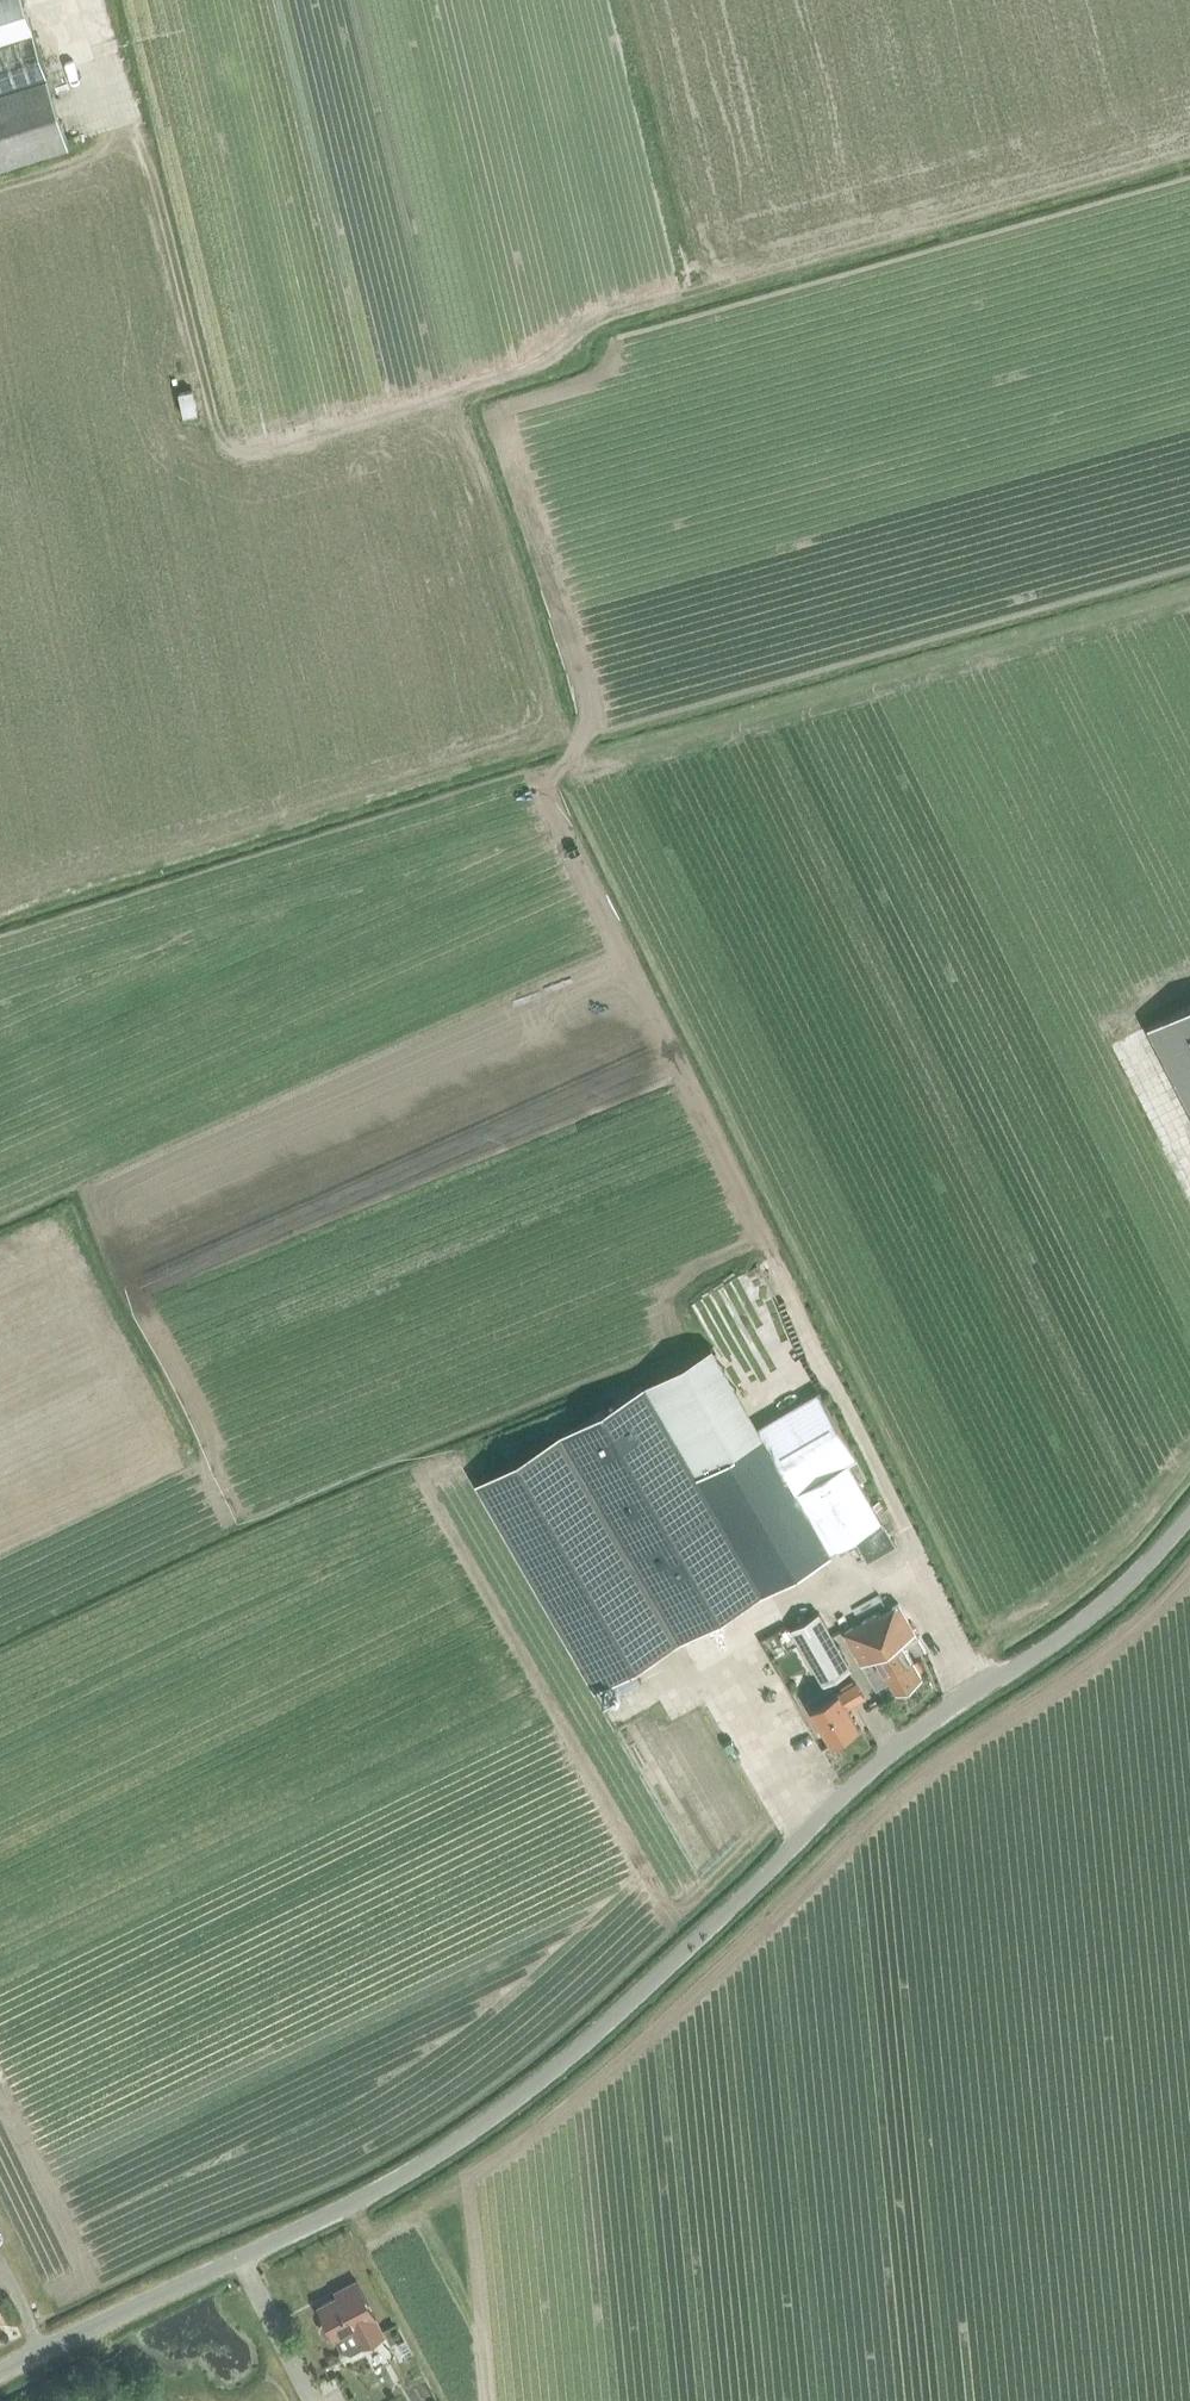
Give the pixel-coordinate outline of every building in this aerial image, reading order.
[(68,145),(21,0),(0,0),(0,167),(68,145)] [(1079,1064),(1189,1279),(1189,1278),(1189,1006),(1147,1028),(1079,1064)] [(709,1346),(474,1482),(594,1690),(829,1554),(761,1437),(756,1427),(709,1346)] [(817,1392),(756,1427),(761,1437),(829,1554),(854,1596),(878,1582),(905,1566),(857,1483),(865,1478),(855,1461),(856,1460),(836,1425),(817,1392)] [(890,1682),(896,1691),(923,1676),(903,1642),(918,1633),(899,1600),(842,1632),(861,1665),(863,1664),(877,1689),(890,1682)] [(790,1629),(822,1686),(849,1670),(817,1613),(790,1629)] [(806,1698),(812,1708),(832,1742),(859,1726),(847,1707),(863,1697),(855,1683),(838,1691),(836,1693),(830,1684),(806,1698)] [(332,2332),(334,2336),(340,2349),(349,2351),(384,2333),(375,2315),(355,2279),(333,2291),(335,2295),(318,2304),(325,2319),(322,2320),(320,2326),(323,2332),(329,2334),(332,2332)]
